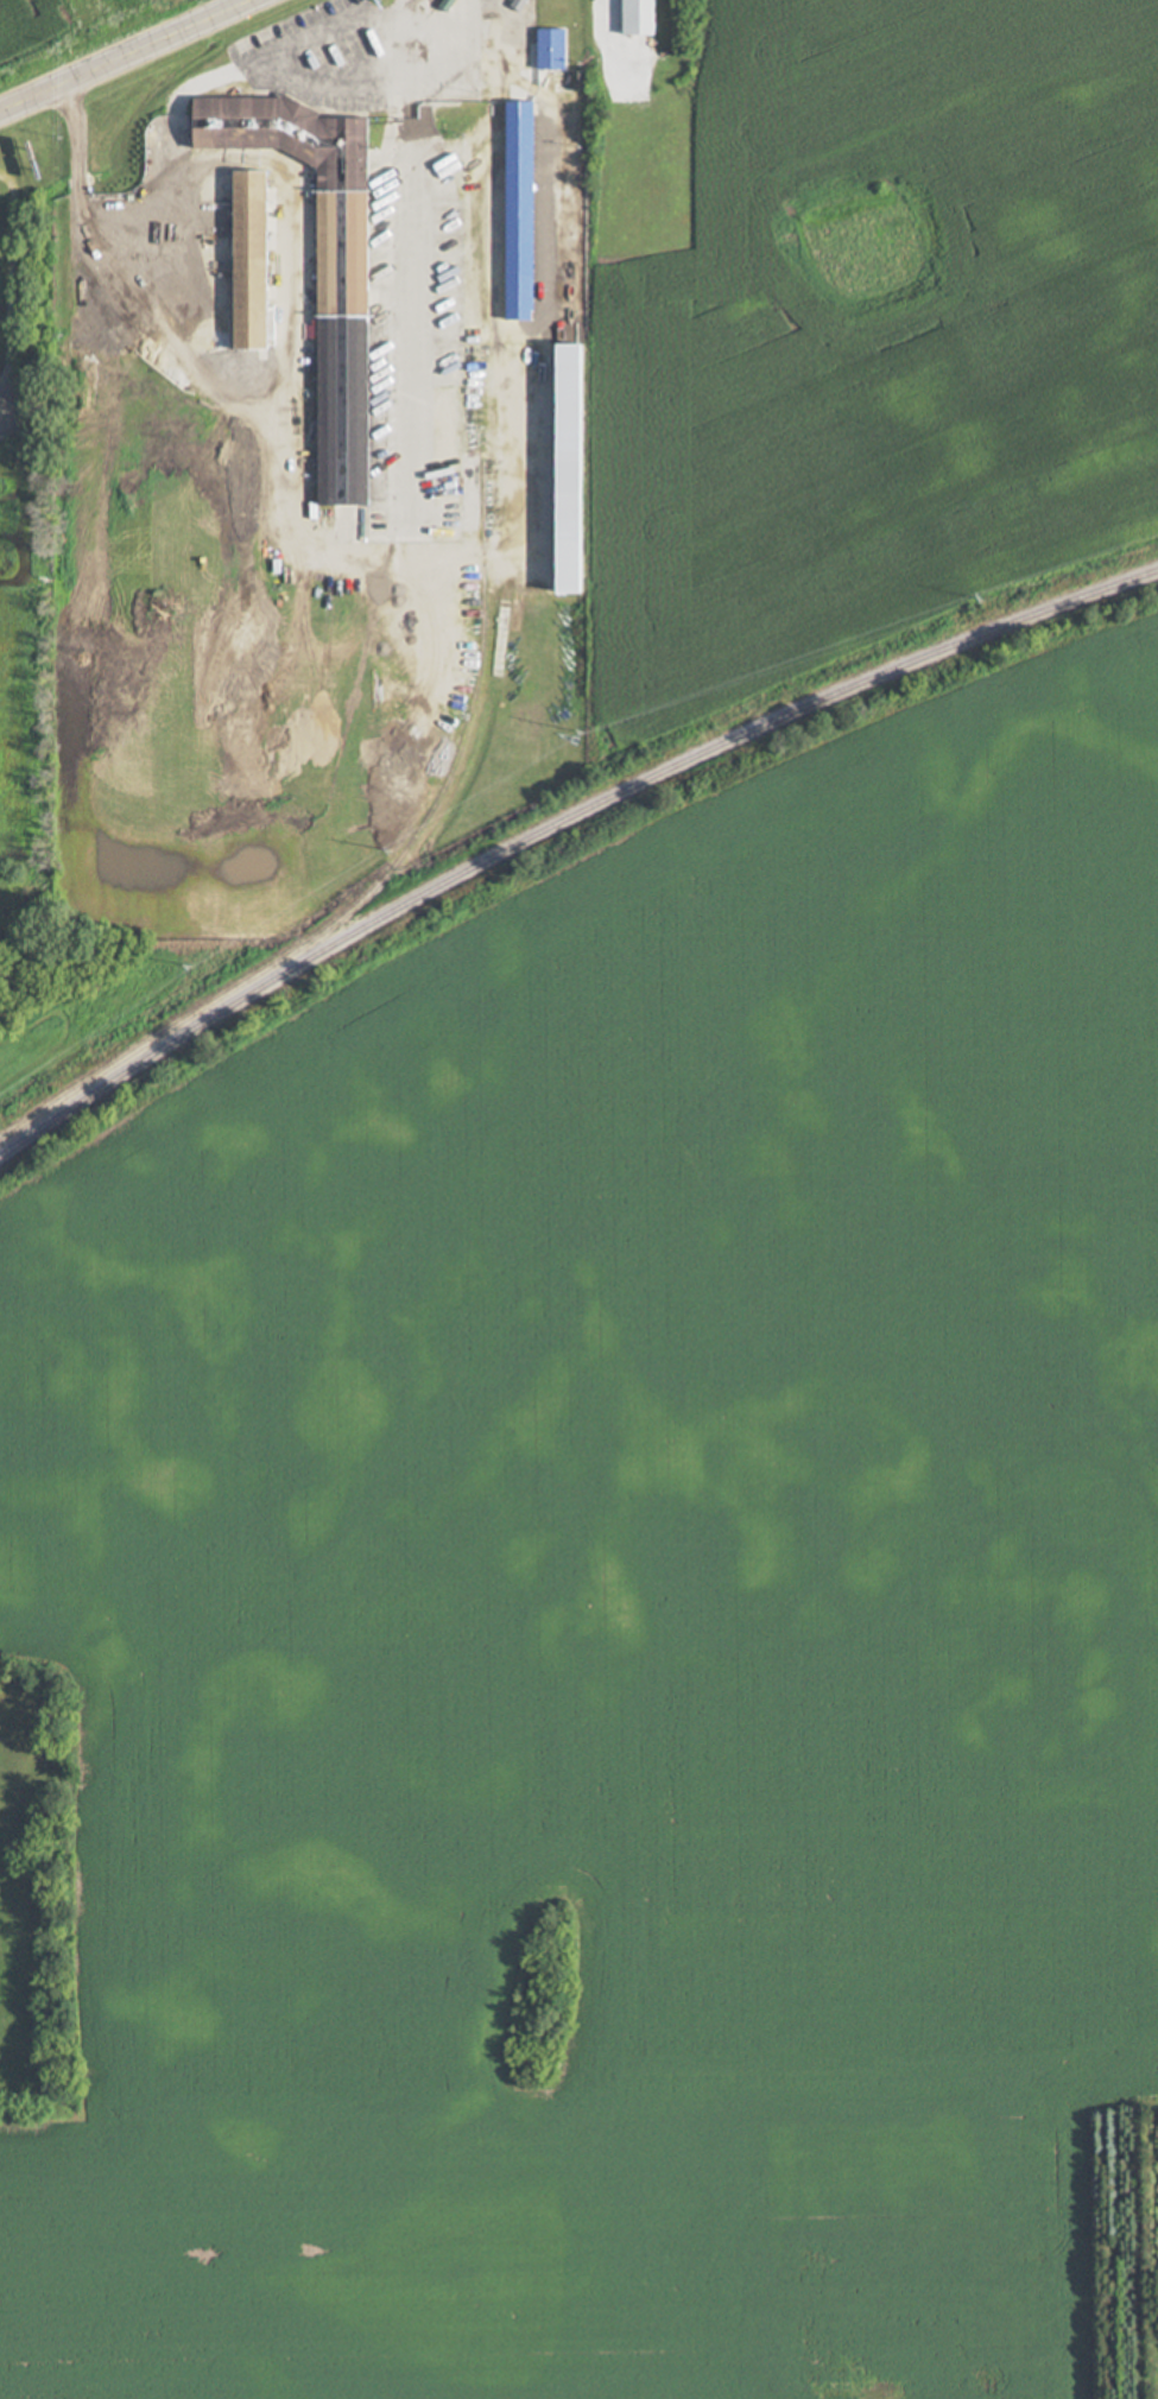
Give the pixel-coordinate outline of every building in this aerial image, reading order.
[(662,35),(662,0),(626,0),(626,35),(662,35)] [(568,29),(539,29),(539,70),(568,70),(568,29)] [(200,150),(283,150),(320,167),(321,505),(392,505),(392,319),(387,317),(374,317),(374,117),(336,117),(294,98),(200,98),(200,150)] [(541,321),(540,100),(508,100),(508,321),(541,321)] [(274,171),(238,171),(237,350),(274,350),(274,171)] [(567,594),(591,594),(591,345),(567,345),(567,594)]
